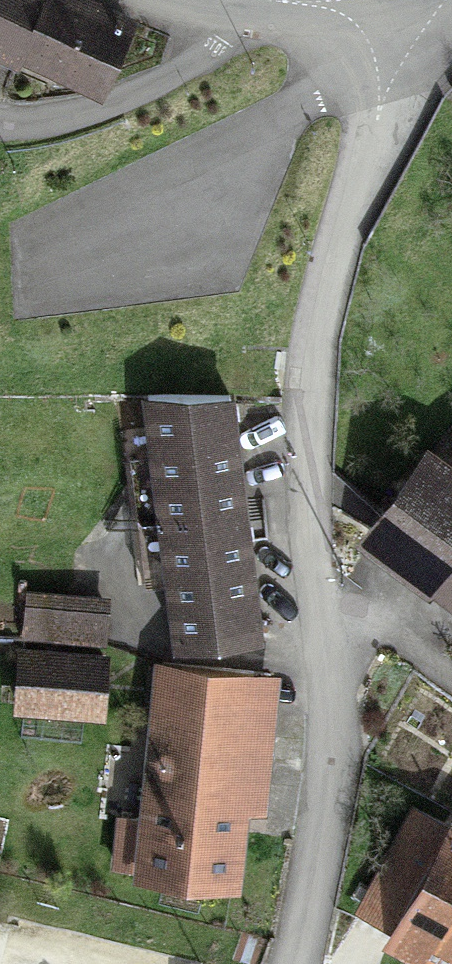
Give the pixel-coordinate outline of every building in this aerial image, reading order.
[(124,0),(0,0),(0,46),(126,90),(155,11),(124,0)] [(256,381),(153,397),(190,640),(293,625),(256,381)] [(443,434),(371,542),(451,596),(451,440),(443,434)] [(127,585),(35,578),(26,705),(118,711),(127,585)] [(294,662),(165,652),(147,873),(254,881),(260,805),(283,807),(294,662)] [(401,945),(437,963),(451,963),(451,850),(401,945)]
